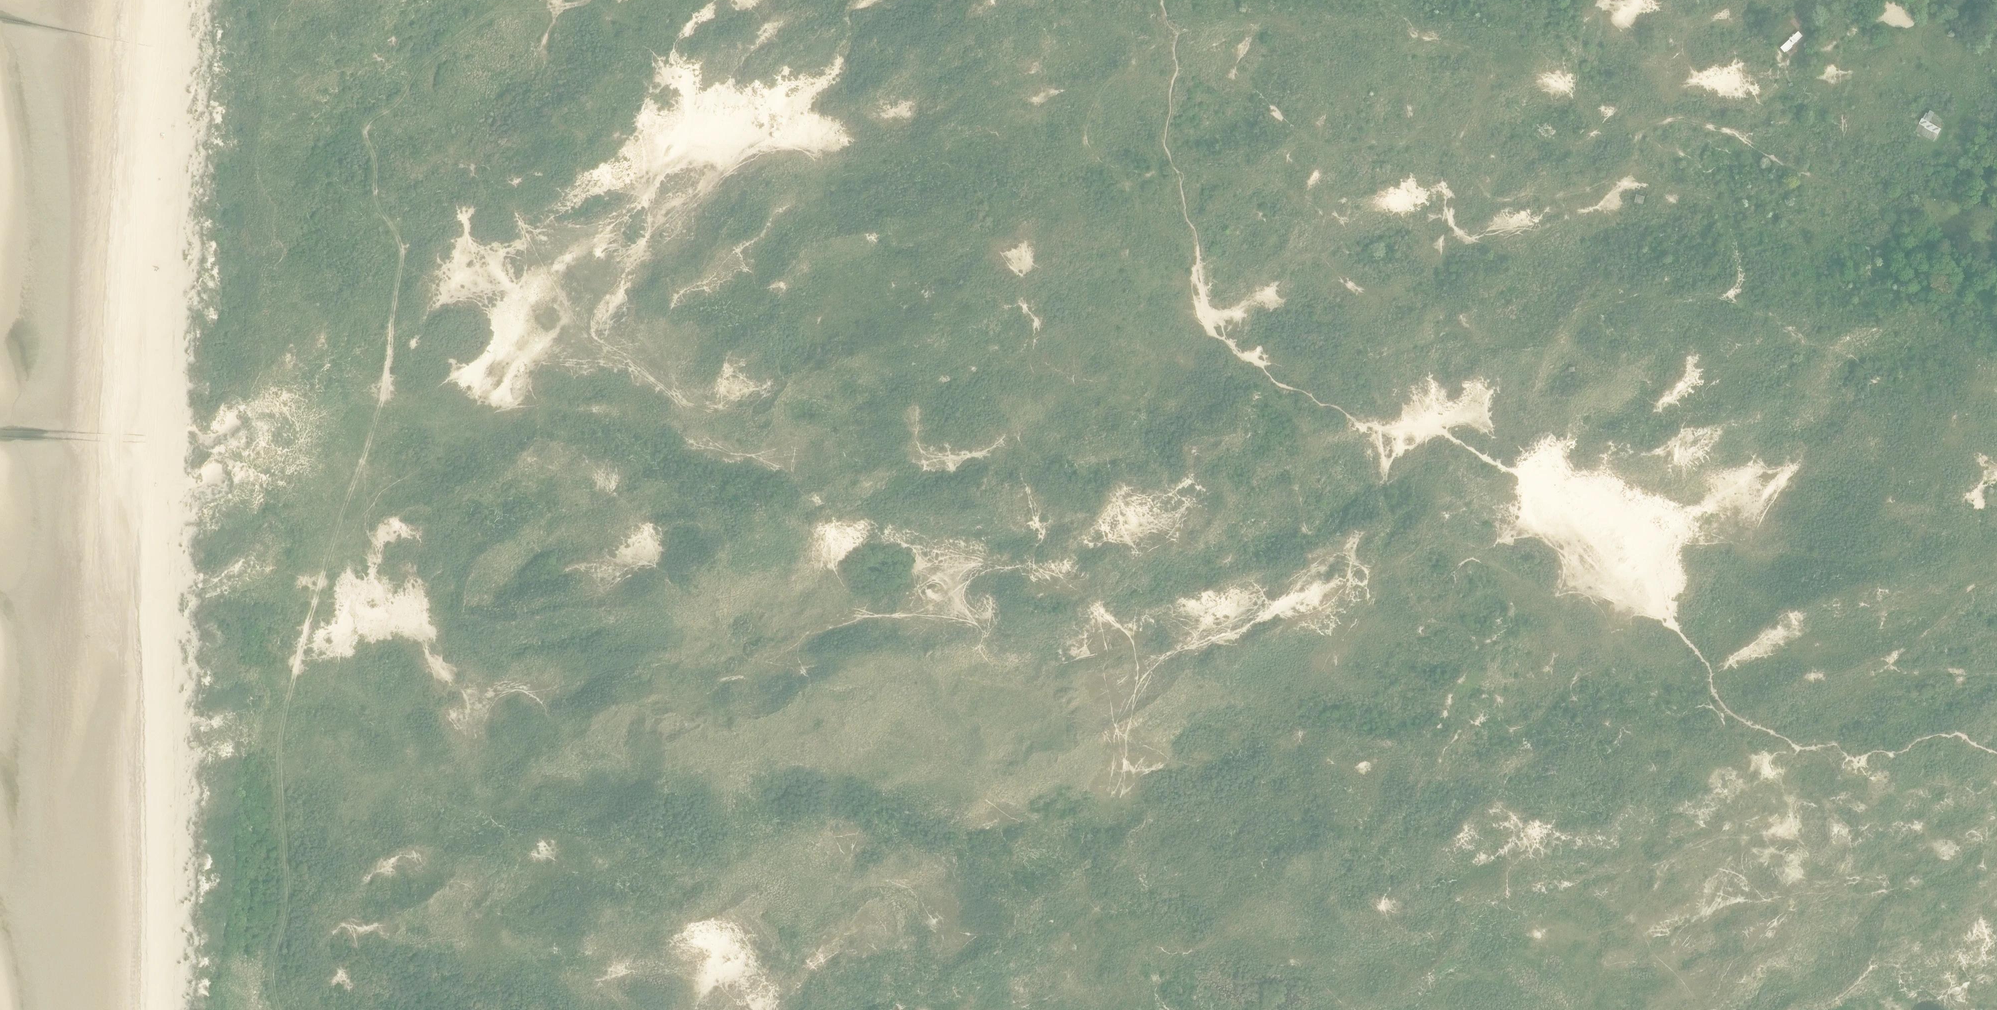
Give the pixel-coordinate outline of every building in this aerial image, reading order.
[(1798,31),(1780,47),(1785,52),(1802,35),(1798,31)] [(1918,123),(1938,134),(1941,128),(1929,122),(1934,112),(1929,110),(1927,114),(1925,113),(1922,118),(1922,117),(1918,123)] [(1996,496),(1983,492),(1980,504),(1992,508),(1996,496)]
